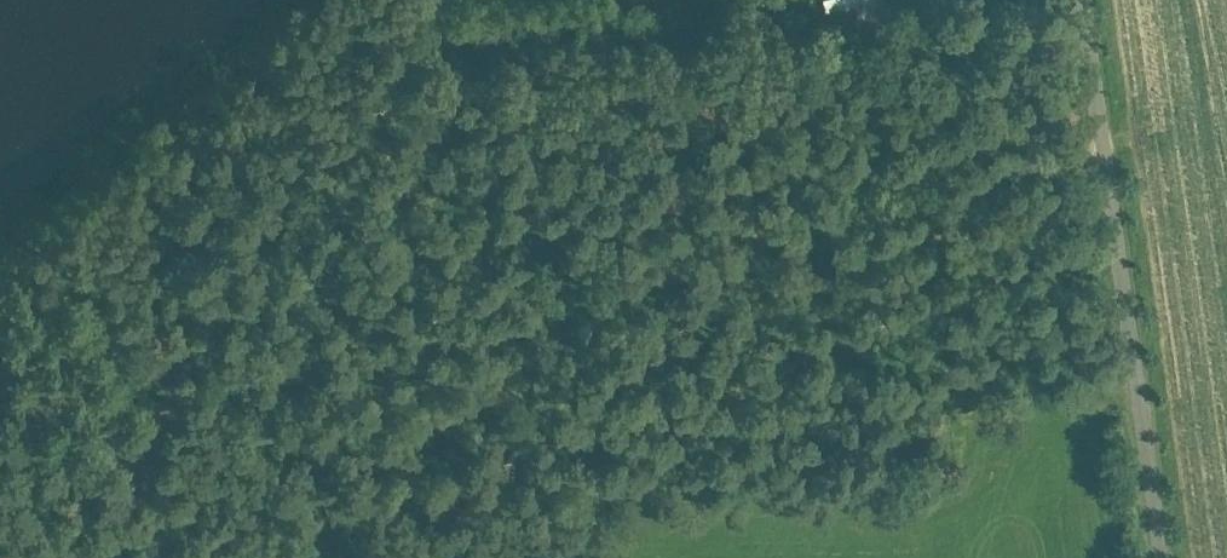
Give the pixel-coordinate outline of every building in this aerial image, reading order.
[(840,19),(885,15),(883,0),(838,0),(840,19)]
